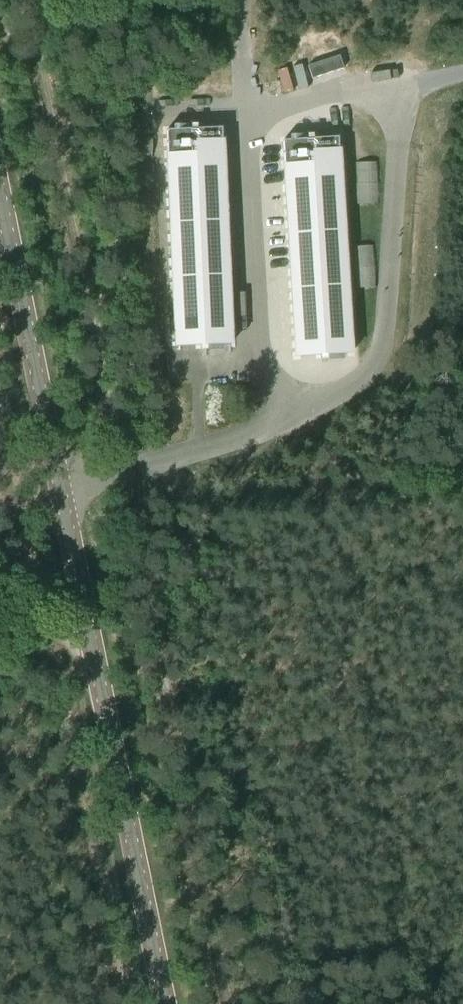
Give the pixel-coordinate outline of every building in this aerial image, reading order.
[(339,57),(309,66),(312,78),(343,68),(339,57)] [(222,124),(164,127),(178,357),(236,353),(222,124)] [(341,137),(283,140),(297,370),(355,366),(341,137)]
